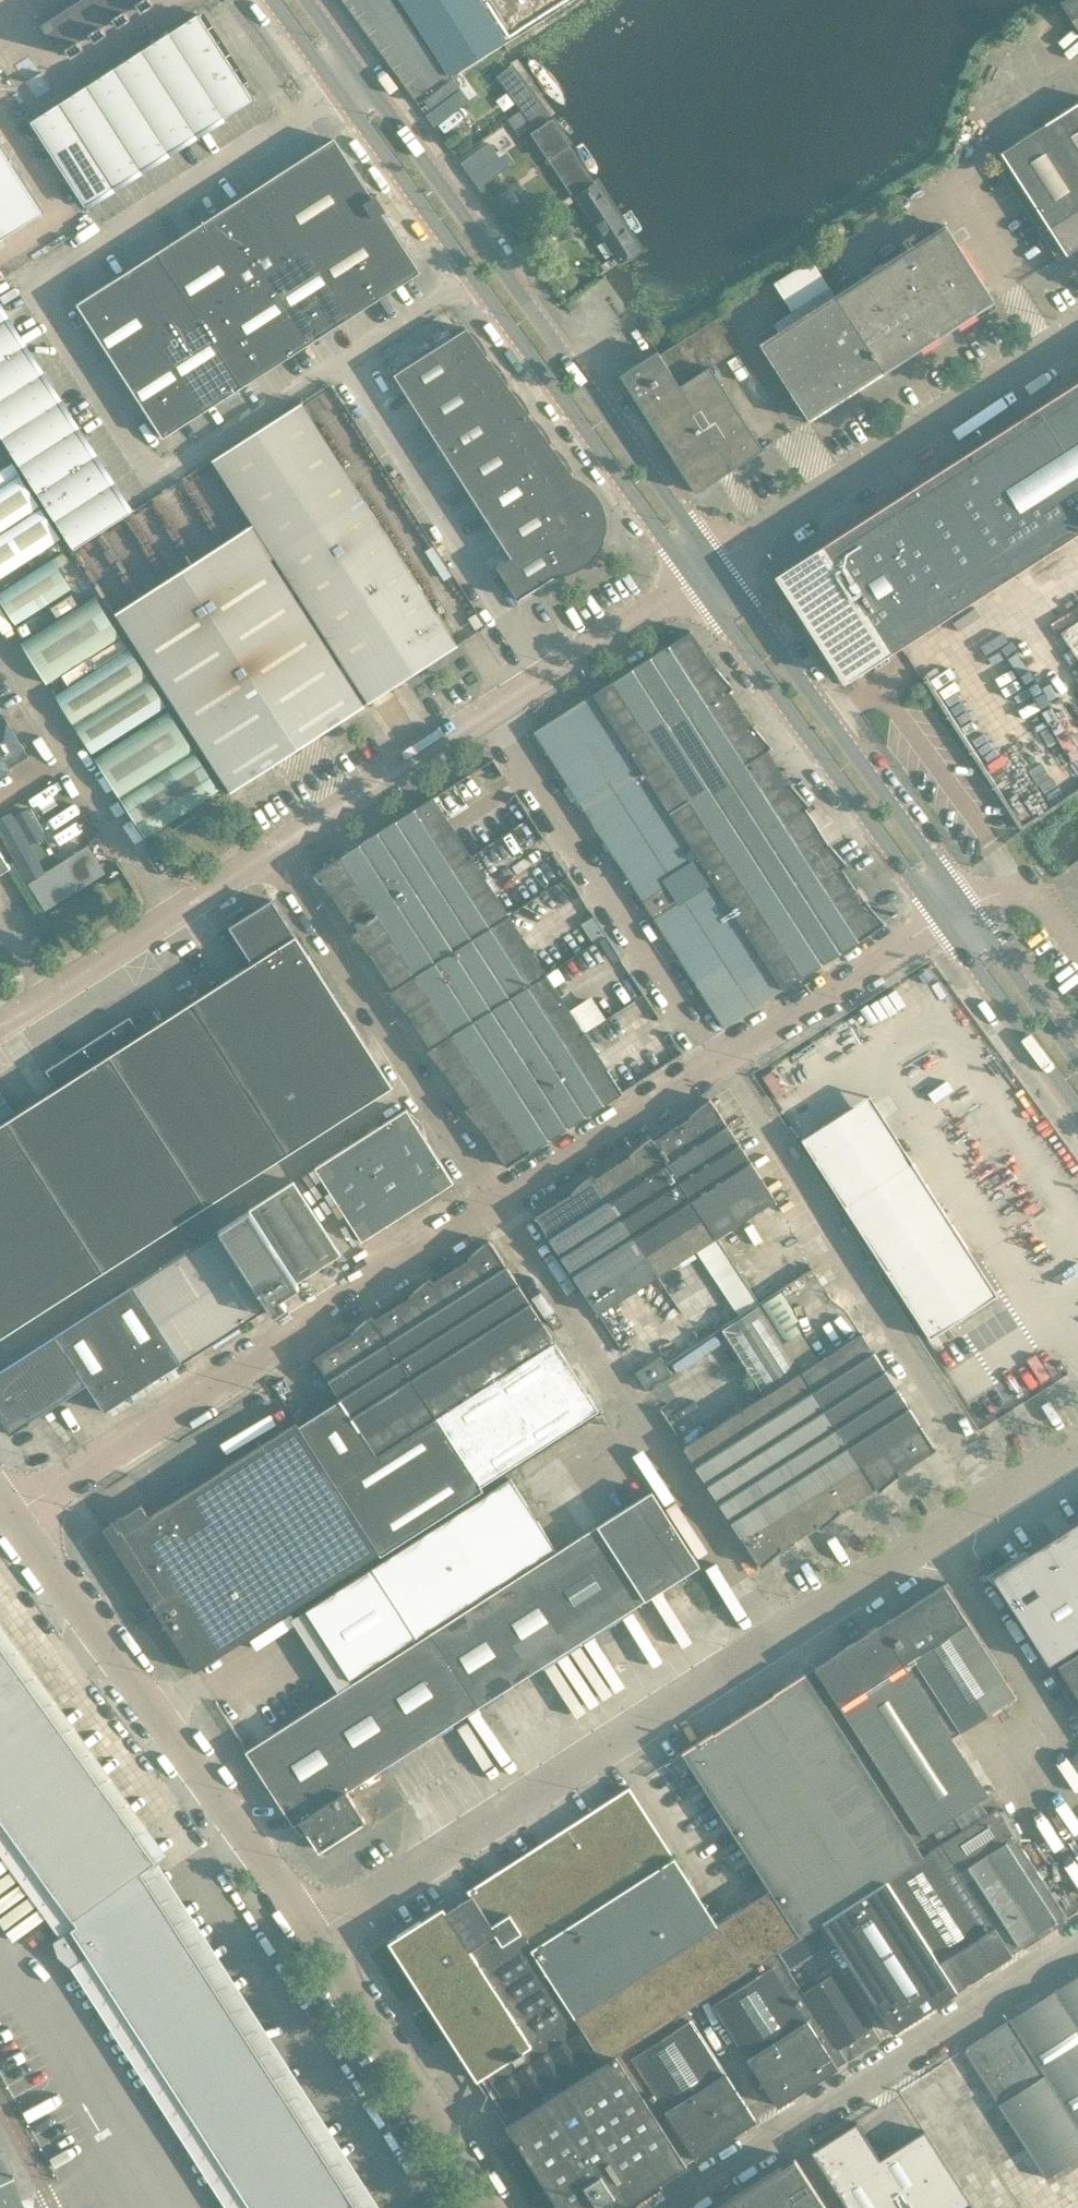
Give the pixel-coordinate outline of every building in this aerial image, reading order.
[(34,17),(58,53),(65,49),(69,55),(81,48),(77,41),(87,34),(92,41),(104,33),(100,26),(111,19),(115,26),(128,19),(123,11),(135,4),(139,11),(152,4),(149,0),(61,0),(34,17)] [(392,0),(343,0),(418,102),(450,79),(392,0)] [(450,72),(505,37),(481,0),(404,0),(450,72)] [(507,36),(562,0),(484,0),(507,36)] [(1062,2),(1072,19),(1077,27),(1077,0),(1065,0),(1062,2)] [(85,206),(224,117),(252,98),(198,13),(30,121),(85,206)] [(530,117),(545,105),(513,60),(497,71),(530,117)] [(431,110),(452,95),(444,84),(424,100),(431,110)] [(991,157),(1056,258),(1065,252),(1066,254),(1068,253),(1067,252),(1077,246),(1077,102),(991,157)] [(588,176),(593,173),(552,112),(531,126),(572,187),(588,176)] [(162,437),(404,281),(404,280),(419,271),(381,212),(386,209),(381,201),(376,194),(371,197),(333,138),(319,148),(318,147),(76,303),(162,437)] [(42,212),(0,147),(0,239),(42,212)] [(572,187),(619,255),(634,245),(588,176),(572,187)] [(565,233),(556,219),(523,242),(532,256),(565,233)] [(881,371),(994,300),(946,224),(834,294),(830,286),(773,322),(777,330),(759,341),(807,417),(865,382),(860,373),(876,363),(881,371)] [(661,311),(678,298),(640,247),(623,260),(661,311)] [(77,428),(0,308),(0,434),(73,548),(131,511),(77,428)] [(710,366),(738,348),(717,316),(657,355),(655,351),(620,374),(695,491),(762,448),(710,366)] [(573,475),(553,448),(466,327),(393,373),(510,556),(496,566),(516,598),(555,574),(559,573),(563,573),(567,572),(570,571),(574,570),(577,568),(581,566),(584,564),(587,562),(591,559),(593,556),(597,551),(599,548),(601,545),(602,541),(603,539),(604,535),(605,531),(606,527),(606,522),(606,520),(605,516),(604,511),(603,507),(602,504),(600,499),(599,497),(597,494),(594,491),(591,487),(588,484),(585,482),(582,480),(578,478),(573,475)] [(1077,532),(1077,380),(772,577),(840,684),(1077,532)] [(457,644),(301,402),(212,459),(368,701),(457,644)] [(20,474),(6,452),(0,456),(0,487),(19,475),(20,474)] [(33,496),(19,475),(0,487),(0,516),(33,496)] [(59,537),(33,496),(0,517),(0,574),(59,537)] [(70,586),(52,558),(0,592),(0,599),(15,623),(70,586)] [(276,568),(143,654),(231,790),(364,705),(276,568)] [(46,682),(120,635),(93,594),(19,641),(46,682)] [(1069,626),(1077,643),(1077,622),(1069,626)] [(689,631),(534,731),(550,755),(557,767),(588,814),(597,829),(624,871),(633,884),(643,900),(654,917),(662,931),(670,943),(700,990),(708,1002),(708,1003),(723,1026),(783,987),(784,988),(785,988),(784,987),(857,940),(857,941),(858,941),(858,939),(874,929),(884,922),(866,900),(863,902),(841,866),(846,862),(828,841),(826,843),(803,807),(808,804),(790,782),(787,784),(766,749),(772,745),(755,726),(754,725),(751,726),(743,713),(729,691),(733,687),(716,666),(714,668),(705,654),(691,632),(692,631),(690,629),(688,630),(689,631)] [(164,704),(133,656),(128,648),(54,695),(90,751),(164,704)] [(18,704),(0,675),(0,715),(18,704)] [(0,715),(0,810),(61,771),(18,704),(0,715)] [(220,792),(169,711),(94,757),(146,839),(220,792)] [(40,912),(109,869),(118,860),(61,771),(0,810),(0,851),(10,866),(40,912)] [(546,973),(433,796),(341,855),(317,870),(313,874),(331,894),(334,893),(356,928),(350,932),(369,954),(372,952),(394,987),(389,992),(406,1012),(409,1010),(432,1045),(426,1051),(444,1071),(447,1070),(470,1104),(464,1109),(482,1130),(485,1129),(507,1163),(505,1164),(507,1166),(510,1165),(509,1163),(621,1091),(622,1092),(623,1091),(607,1067),(561,995),(546,973)] [(0,851),(0,873),(10,866),(0,851)] [(392,1086),(272,898),(229,926),(252,962),(141,1034),(129,1015),(45,1069),(57,1087),(0,1124),(0,1337),(392,1086)] [(563,981),(620,957),(611,937),(554,961),(563,981)] [(593,994),(573,1006),(586,1028),(607,1016),(593,994)] [(572,1195),(536,1219),(596,1310),(594,1311),(595,1313),(775,1198),(773,1196),(771,1197),(709,1098),(688,1117),(690,1120),(655,1142),(650,1137),(630,1155),(631,1157),(596,1180),(591,1175),(571,1194),(572,1195)] [(406,1108),(315,1166),(314,1167),(361,1240),(453,1181),(443,1166),(406,1108)] [(997,1294),(912,1161),(844,1205),(929,1338),(997,1294)] [(340,1253),(293,1180),(249,1208),(295,1280),(296,1282),(340,1253)] [(286,1306),(277,1291),(295,1280),(249,1208),(218,1229),(132,1284),(181,1361),(268,1306),(273,1314),(286,1306)] [(735,1311),(755,1301),(722,1236),(702,1246),(735,1311)] [(350,1336),(314,1358),(375,1453),(552,1341),(552,1340),(551,1340),(492,1245),(488,1239),(467,1257),(468,1260),(433,1282),(429,1277),(408,1295),(409,1298),(374,1320),(370,1315),(348,1334),(350,1336)] [(132,1284),(55,1334),(86,1383),(104,1411),(182,1362),(181,1361),(132,1284)] [(780,1292),(761,1303),(785,1341),(803,1329),(780,1292)] [(898,1471),(932,1449),(933,1451),(937,1449),(936,1447),(934,1448),(862,1336),(863,1336),(862,1334),(818,1361),(801,1333),(784,1344),(758,1305),(723,1328),(764,1394),(682,1448),(683,1450),(685,1449),(758,1564),(761,1566),(783,1548),(781,1545),(815,1524),(821,1530),(841,1512),(839,1509),(874,1486),(879,1492),(900,1473),(898,1471)] [(0,1369),(0,1418),(9,1433),(86,1383),(55,1334),(0,1369)] [(552,1341),(375,1453),(332,1481),(378,1552),(380,1555),(482,1488),(480,1485),(598,1409),(554,1340),(552,1341)] [(660,1355),(635,1371),(646,1388),(671,1373),(660,1355)] [(102,1527),(147,1597),(147,1596),(158,1613),(157,1614),(193,1670),(378,1552),(332,1481),(294,1422),(148,1515),(140,1503),(102,1527)] [(350,1678),(554,1547),(510,1477),(305,1609),(350,1678)] [(346,1790),(570,1647),(698,1564),(651,1490),(246,1750),(293,1824),(299,1820),(318,1850),(365,1820),(346,1790)] [(992,1575),(1048,1663),(1077,1644),(1077,1520),(992,1575)] [(952,1736),(1016,1696),(943,1584),(887,1619),(888,1620),(880,1626),(879,1624),(814,1666),(815,1667),(806,1673),(914,1841),(953,1816),(978,1799),(989,1793),(952,1736)] [(76,1924),(53,1940),(58,1955),(69,1965),(87,1954),(251,2207),(356,2207),(140,1872),(154,1861),(136,1835),(0,1646),(0,1818),(76,1924)] [(1058,1666),(1077,1698),(1077,1653),(1058,1666)] [(923,1855),(914,1841),(806,1673),(805,1672),(681,1752),(769,1889),(716,1923),(728,1942),(731,1940),(733,1943),(730,1945),(743,1965),(746,1963),(748,1966),(745,1968),(746,1970),(749,1968),(777,1949),(819,1922),(822,1921),(862,1894),(885,1880),(923,1855)] [(743,1965),(730,1945),(733,1943),(731,1940),(728,1942),(716,1923),(629,1786),(467,1890),(470,1895),(446,1910),(442,1905),(388,1940),(429,2006),(476,2079),(481,2076),(507,2115),(503,2118),(506,2123),(615,2053),(685,2008),(707,1995),(746,1970),(745,1968),(748,1966),(746,1963),(743,1965)] [(959,1871),(1013,1836),(996,1809),(988,1814),(978,1799),(953,1816),(963,1830),(942,1843),(959,1871)] [(938,1839),(956,1826),(951,1818),(932,1830),(938,1839)] [(1067,1918),(1013,1836),(959,1871),(995,1927),(1012,1953),(1022,1946),(1023,1947),(1056,1926),(1056,1925),(1067,1918)] [(995,1927),(959,1871),(942,1843),(923,1855),(885,1880),(956,1988),(969,1979),(970,1980),(1000,1962),(1012,1953),(995,1927)] [(956,1988),(885,1880),(862,1894),(822,1921),(892,2029),(956,1988)] [(846,2058),(803,1991),(789,1969),(820,1950),(821,1951),(833,1944),(819,1922),(777,1949),(749,1968),(746,1970),(707,1995),(777,2104),(837,2066),(836,2064),(846,2058)] [(803,1991),(846,2058),(847,2059),(880,2039),(837,1970),(803,1991)] [(963,2048),(1045,2178),(1077,2156),(1077,1974),(963,2048)] [(756,2119),(685,2008),(615,2053),(685,2162),(694,2156),(695,2157),(756,2119)] [(506,2123),(505,2124),(559,2207),(617,2207),(686,2163),(685,2162),(615,2053),(506,2123)] [(811,2150),(848,2207),(960,2207),(970,2202),(924,2129),(880,2157),(856,2121),(811,2150)] [(794,2157),(792,2158),(781,2165),(713,2207),(827,2207),(794,2157)]
